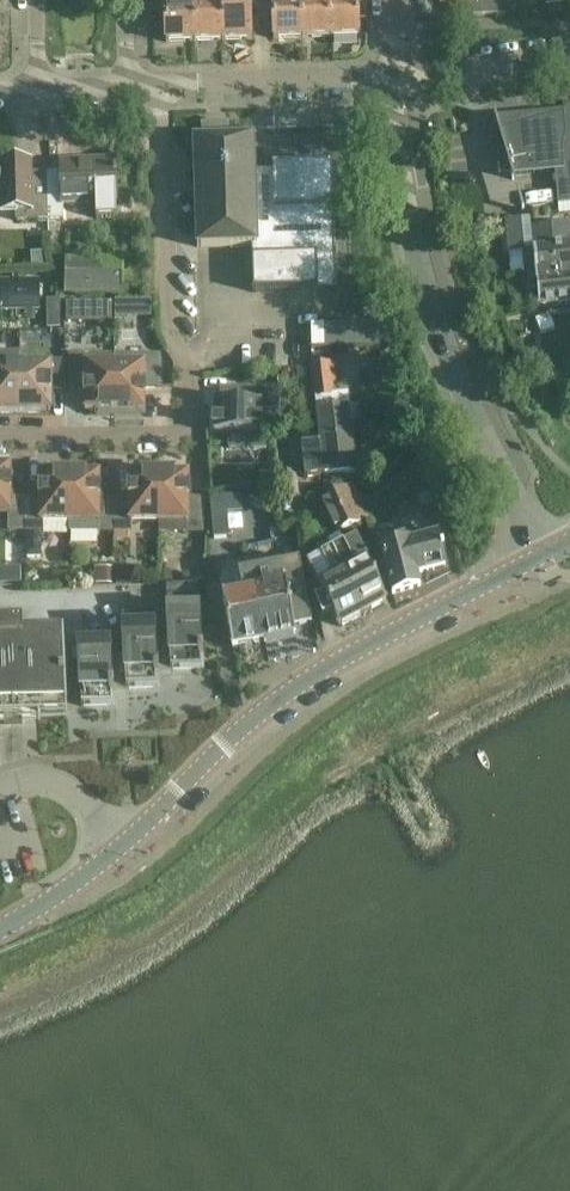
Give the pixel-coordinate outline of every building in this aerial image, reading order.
[(165,5),(166,43),(195,42),(194,4),(194,0),(180,0),(180,4),(165,5)] [(221,2),(223,41),(229,41),(251,40),(250,1),(250,0),(236,0),(236,2),(229,2),(221,2)] [(302,39),(301,1),(287,1),(287,0),(272,0),(273,40),(302,39)] [(302,39),(330,38),(329,0),(318,0),(301,1),(302,39)] [(330,38),(359,37),(358,0),(329,0),(330,38)] [(439,4),(454,4),(454,17),(497,16),(496,0),(439,0),(439,4)] [(221,2),(194,4),(195,42),(223,41),(221,2)] [(499,134),(511,176),(512,181),(514,181),(513,176),(555,172),(558,206),(569,205),(569,111),(549,113),(550,119),(499,134)] [(205,141),(194,141),(197,248),(229,247),(235,247),(249,247),(256,246),(256,261),(253,261),(253,262),(254,292),(336,290),(335,258),(334,258),(334,239),(335,239),(334,207),(332,166),(274,167),(274,172),(255,173),(254,139),(226,140),(226,134),(205,135),(205,141)] [(61,173),(47,173),(49,221),(64,220),(64,207),(116,205),(115,176),(117,176),(117,171),(115,171),(115,161),(89,162),(89,166),(80,167),(80,162),(60,163),(61,173)] [(49,221),(47,173),(16,174),(16,165),(0,165),(0,207),(16,206),(16,221),(49,221)] [(522,220),(504,222),(505,231),(507,249),(509,249),(522,247),(525,247),(524,230),(522,220)] [(566,306),(563,278),(562,278),(561,271),(554,271),(552,248),(552,247),(549,248),(549,244),(555,243),(556,247),(557,248),(569,246),(569,230),(569,226),(531,230),(539,308),(566,306)] [(569,305),(569,246),(557,248),(556,247),(555,243),(549,244),(549,248),(552,247),(552,248),(554,271),(561,271),(562,278),(563,278),(566,306),(569,305)] [(123,259),(65,258),(64,295),(122,295),(123,259)] [(18,275),(12,275),(12,282),(0,282),(0,311),(15,311),(15,317),(21,317),(21,311),(38,311),(37,282),(18,282),(18,275)] [(127,300),(116,300),(116,312),(127,312),(127,300)] [(60,301),(46,301),(46,329),(60,329),(60,301)] [(89,324),(89,302),(65,302),(65,324),(89,324)] [(348,325),(309,325),(310,343),(348,342),(348,325)] [(115,366),(114,416),(132,416),(132,412),(144,412),(144,388),(159,388),(159,357),(115,357),(115,356),(114,356),(114,366),(115,366)] [(86,357),(70,357),(70,368),(70,388),(85,388),(85,412),(97,412),(97,416),(114,416),(115,366),(114,366),(86,365),(86,357)] [(19,414),(19,361),(0,361),(0,414),(19,414)] [(20,367),(19,416),(39,416),(39,412),(51,412),(51,390),(65,390),(65,368),(65,362),(50,362),(50,367),(20,367)] [(334,364),(312,366),(312,368),(312,370),(313,376),(316,398),(333,396),(332,385),(336,385),(334,368),(334,364)] [(267,390),(230,389),(230,404),(214,404),(214,434),(229,434),(229,449),(266,450),(267,433),(260,433),(261,406),(267,406),(267,390)] [(333,396),(316,398),(318,415),(321,445),(351,441),(347,410),(350,410),(348,394),(333,396)] [(321,445),(301,447),(305,479),(325,476),(355,473),(351,441),(321,445)] [(9,515),(9,531),(25,531),(25,500),(10,500),(10,468),(0,468),(0,515),(9,515)] [(40,500),(25,500),(25,531),(40,531),(40,522),(69,522),(70,471),(52,471),(52,476),(40,475),(40,500)] [(70,471),(69,522),(69,531),(114,531),(114,500),(99,500),(99,476),(87,476),(87,471),(70,471)] [(129,500),(114,500),(114,531),(129,531),(129,522),(158,522),(158,471),(141,471),(141,476),(129,476),(129,500)] [(176,471),(158,471),(158,522),(188,522),(187,531),(203,531),(203,500),(188,500),(188,476),(176,476),(176,471)] [(271,473),(259,474),(260,484),(272,483),(271,473)] [(296,474),(281,476),(285,500),(299,498),(296,474)] [(360,523),(345,490),(320,501),(335,533),(360,523)] [(431,492),(417,496),(421,511),(435,507),(431,492)] [(393,549),(380,553),(392,595),(419,588),(417,581),(419,580),(421,579),(422,579),(446,572),(435,532),(411,539),(404,541),(404,538),(391,542),(393,549)] [(342,548),(331,554),(362,616),(386,603),(365,564),(353,570),(342,548)] [(339,628),(362,616),(331,554),(320,559),(332,582),(318,589),(339,628)] [(250,572),(263,642),(296,635),(295,632),(312,628),(300,562),(250,572)] [(137,584),(136,567),(115,567),(115,584),(137,584)] [(112,584),(111,568),(94,569),(95,584),(112,584)] [(22,569),(6,569),(6,583),(22,583),(22,569)] [(232,649),(263,642),(250,572),(238,574),(242,595),(222,599),(232,649)] [(168,613),(167,613),(170,671),(202,670),(201,660),(203,660),(203,653),(201,653),(197,587),(166,588),(168,613)] [(158,672),(170,671),(167,613),(122,615),(123,635),(109,636),(112,690),(114,690),(157,688),(157,678),(159,678),(158,672)] [(23,633),(0,634),(0,720),(4,719),(4,725),(23,724),(22,719),(37,718),(37,721),(41,721),(41,718),(65,717),(65,711),(67,711),(64,638),(23,640),(23,633)] [(112,690),(109,636),(78,638),(81,707),(112,705),(112,696),(114,696),(114,690),(112,690)]
